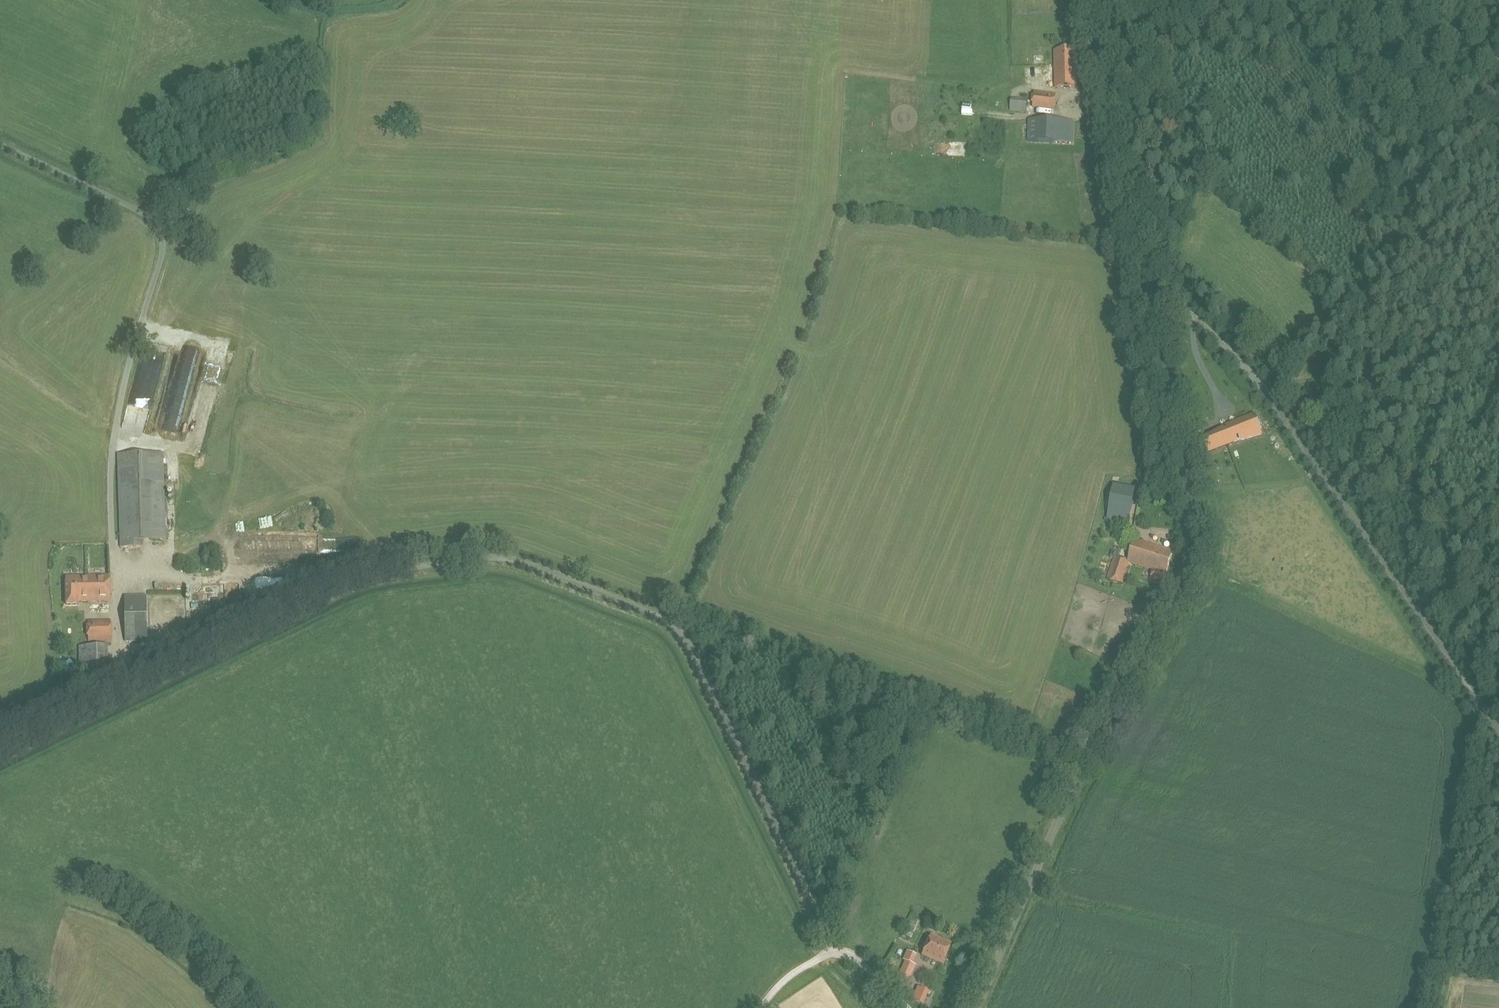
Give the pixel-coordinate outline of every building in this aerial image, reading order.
[(1055,88),(1079,87),(1078,50),(1054,50),(1055,88)] [(1035,91),(1033,107),(1054,110),(1056,94),(1035,91)] [(1010,98),(1009,111),(1026,112),(1028,99),(1010,98)] [(1073,143),(1074,122),(1030,119),(1028,141),(1073,143)] [(1205,440),(1210,452),(1233,444),(1232,439),(1262,429),(1257,416),(1233,425),(1234,427),(1228,429),(1229,431),(1205,440)] [(119,454),(121,548),(143,547),(143,540),(166,539),(163,453),(119,454)] [(1129,525),(1134,495),(1113,491),(1108,522),(1129,525)] [(1173,552),(1135,540),(1128,560),(1131,563),(1154,570),(1151,579),(1162,583),(1165,574),(1166,574),(1173,552)] [(1123,583),(1129,565),(1127,562),(1118,559),(1120,554),(1113,551),(1111,556),(1114,557),(1108,578),(1123,583)] [(66,589),(111,588),(111,575),(66,576),(66,589)] [(111,588),(66,589),(67,605),(78,605),(78,601),(111,601),(111,588)] [(146,595),(125,596),(126,641),(147,640),(146,595)] [(89,641),(111,641),(111,620),(88,621),(89,641)] [(79,646),(80,677),(117,676),(116,661),(108,661),(108,645),(79,646)] [(942,963),(951,944),(931,935),(922,954),(942,963)] [(908,978),(910,978),(915,965),(906,961),(900,975),(897,974),(894,980),(906,984),(908,978)] [(926,990),(918,987),(913,1000),(920,1003),(926,990)]
